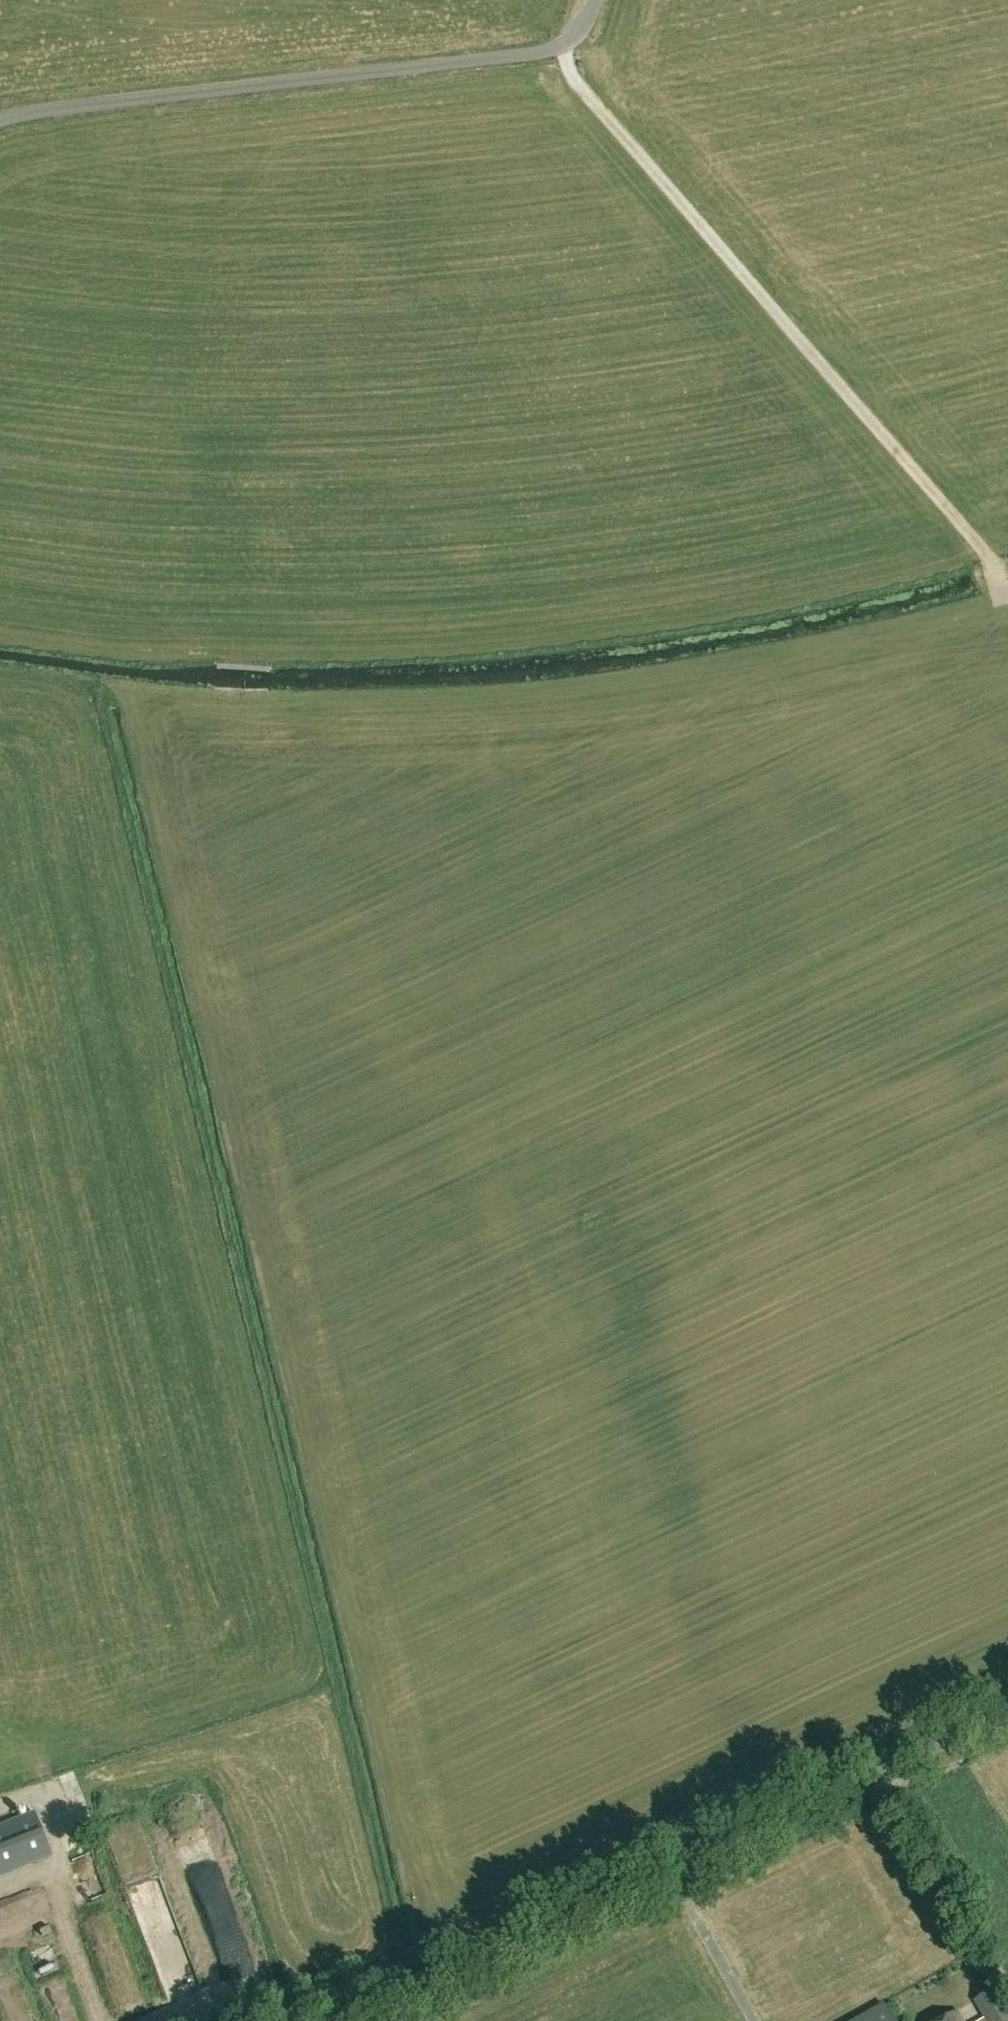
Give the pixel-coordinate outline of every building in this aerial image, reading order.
[(50,1853),(33,1810),(0,1824),(0,1874),(50,1853)] [(41,1928),(43,1934),(53,1930),(51,1924),(41,1928)] [(996,1987),(974,1999),(984,2017),(976,2020),(1007,2020),(1007,2008),(996,1987)] [(885,2004),(856,2020),(894,2020),(885,2004)] [(957,2009),(936,2020),(964,2020),(957,2009)]
